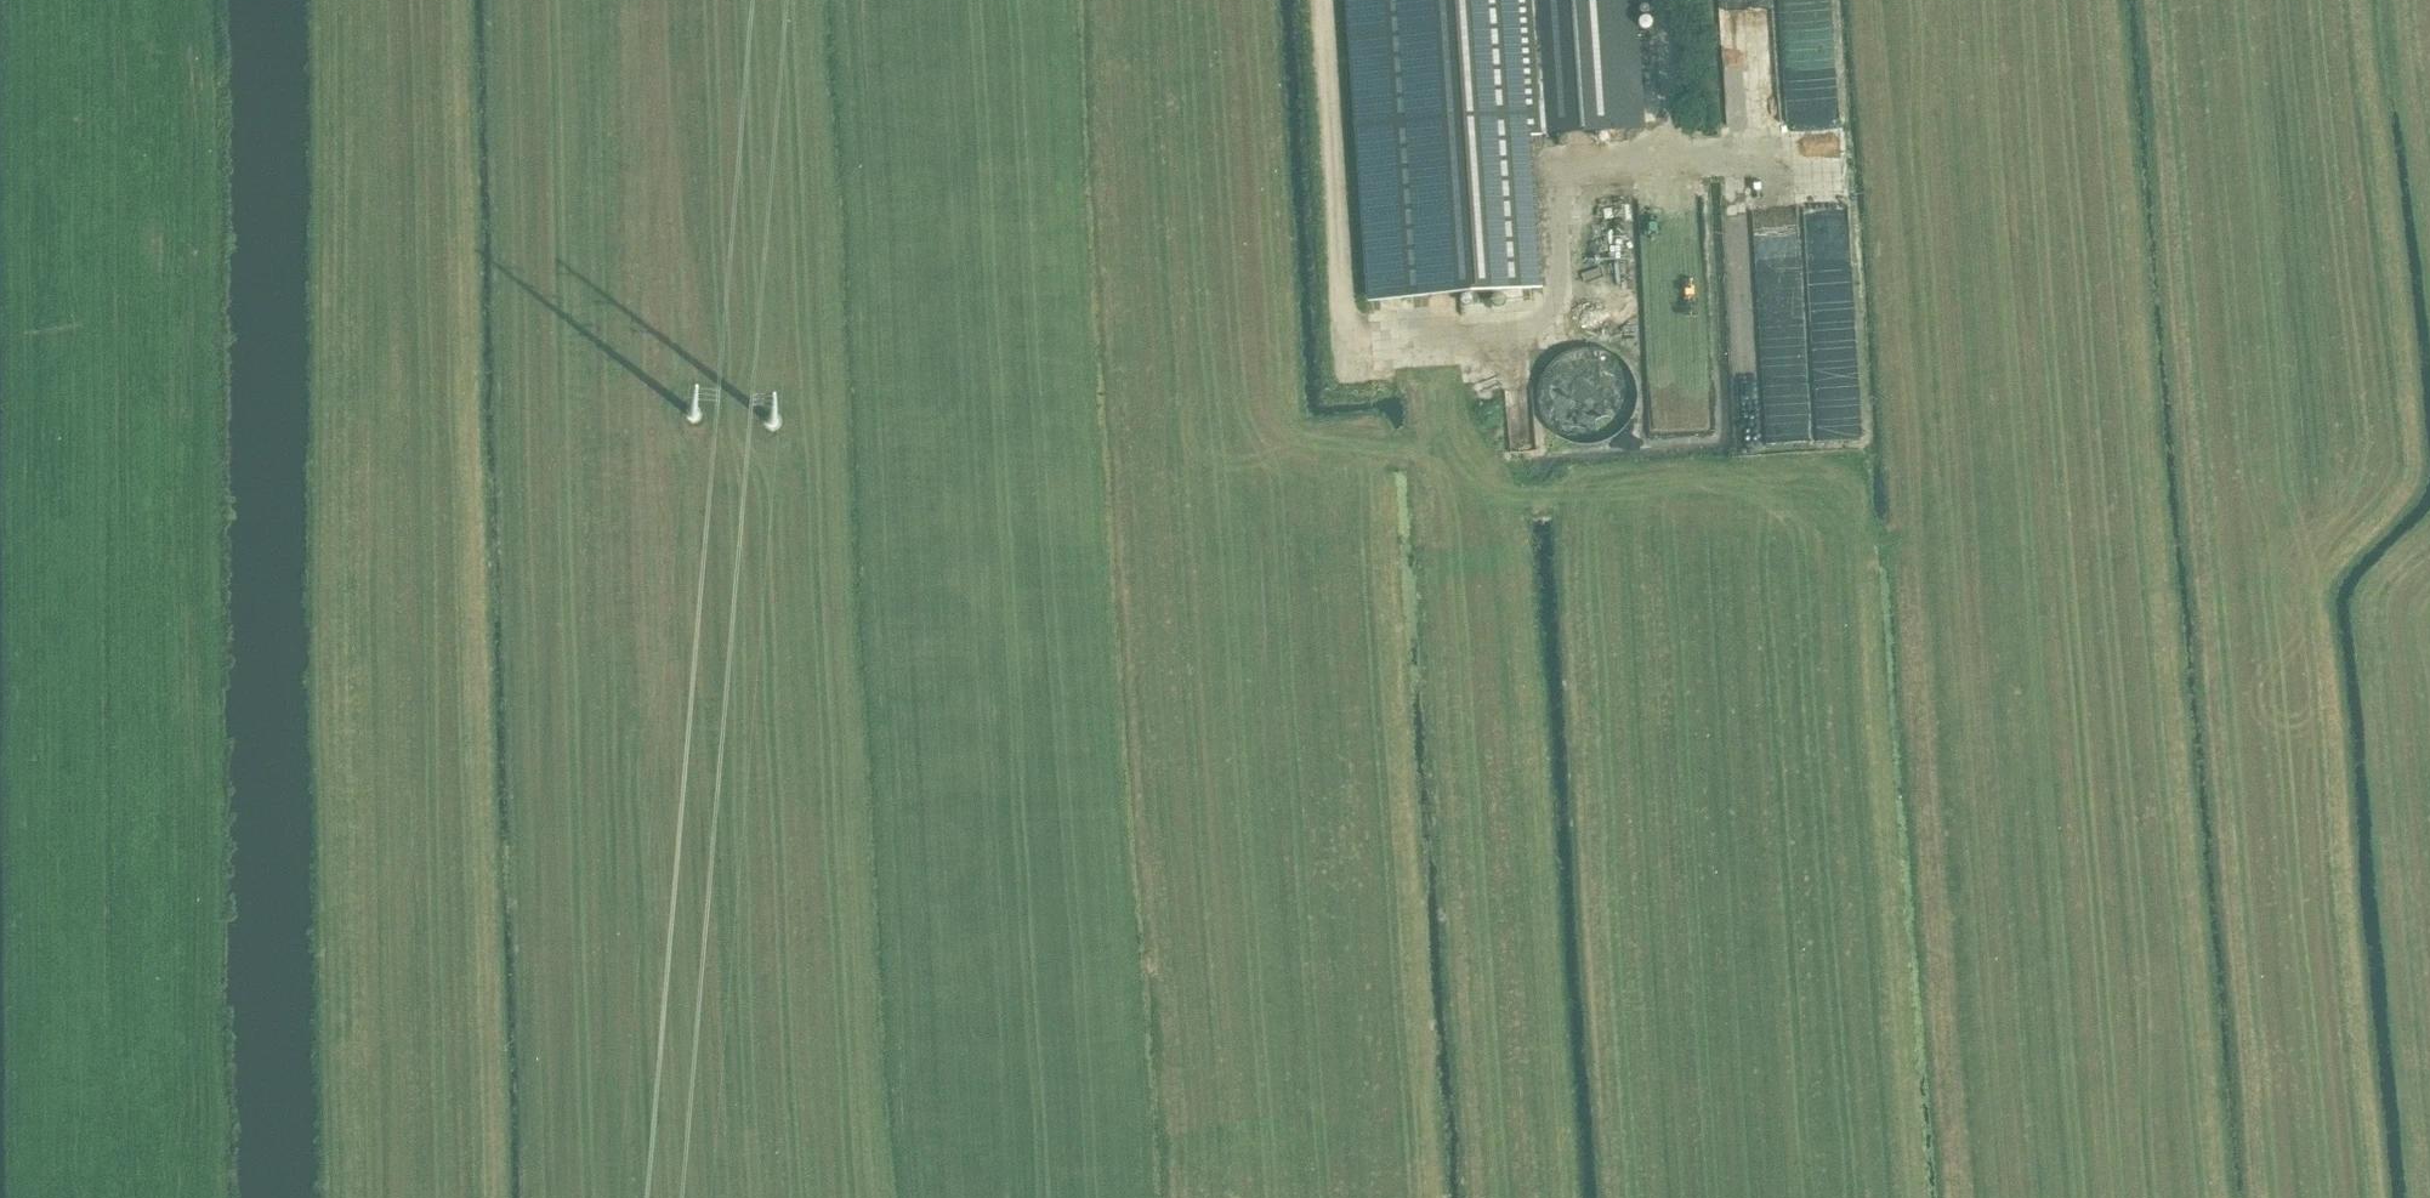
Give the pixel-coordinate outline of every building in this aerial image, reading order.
[(1371,300),(1530,288),(1519,137),(1510,0),(1350,0),(1371,300)] [(1519,137),(1642,128),(1633,0),(1510,0),(1519,137)] [(688,414),(688,415),(688,417),(689,418),(690,419),(691,419),(692,420),(693,420),(694,419),(695,419),(696,418),(697,417),(697,416),(697,414),(696,413),(695,412),(694,412),(693,411),(692,411),(691,412),(690,412),(689,413),(688,414)] [(768,421),(768,422),(768,424),(768,425),(769,426),(770,426),(771,427),(773,427),(774,426),(775,426),(776,425),(776,424),(776,422),(776,421),(776,420),(775,419),(774,418),(773,418),(771,418),(770,418),(769,419),(768,420),(768,421)]
